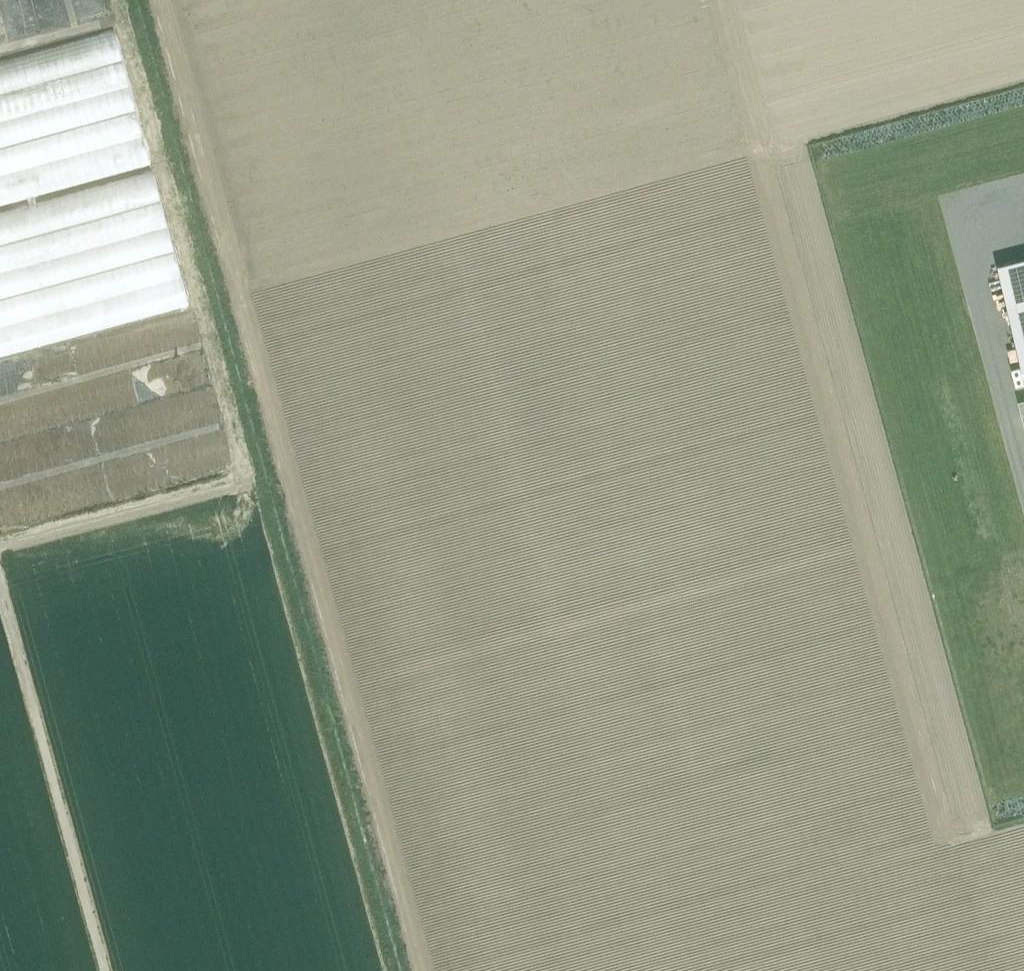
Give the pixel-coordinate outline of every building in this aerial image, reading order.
[(0,61),(0,201),(151,160),(115,30),(0,61)] [(0,212),(0,352),(188,300),(153,171),(0,212)] [(998,265),(1023,362),(1023,258),(998,265)]
